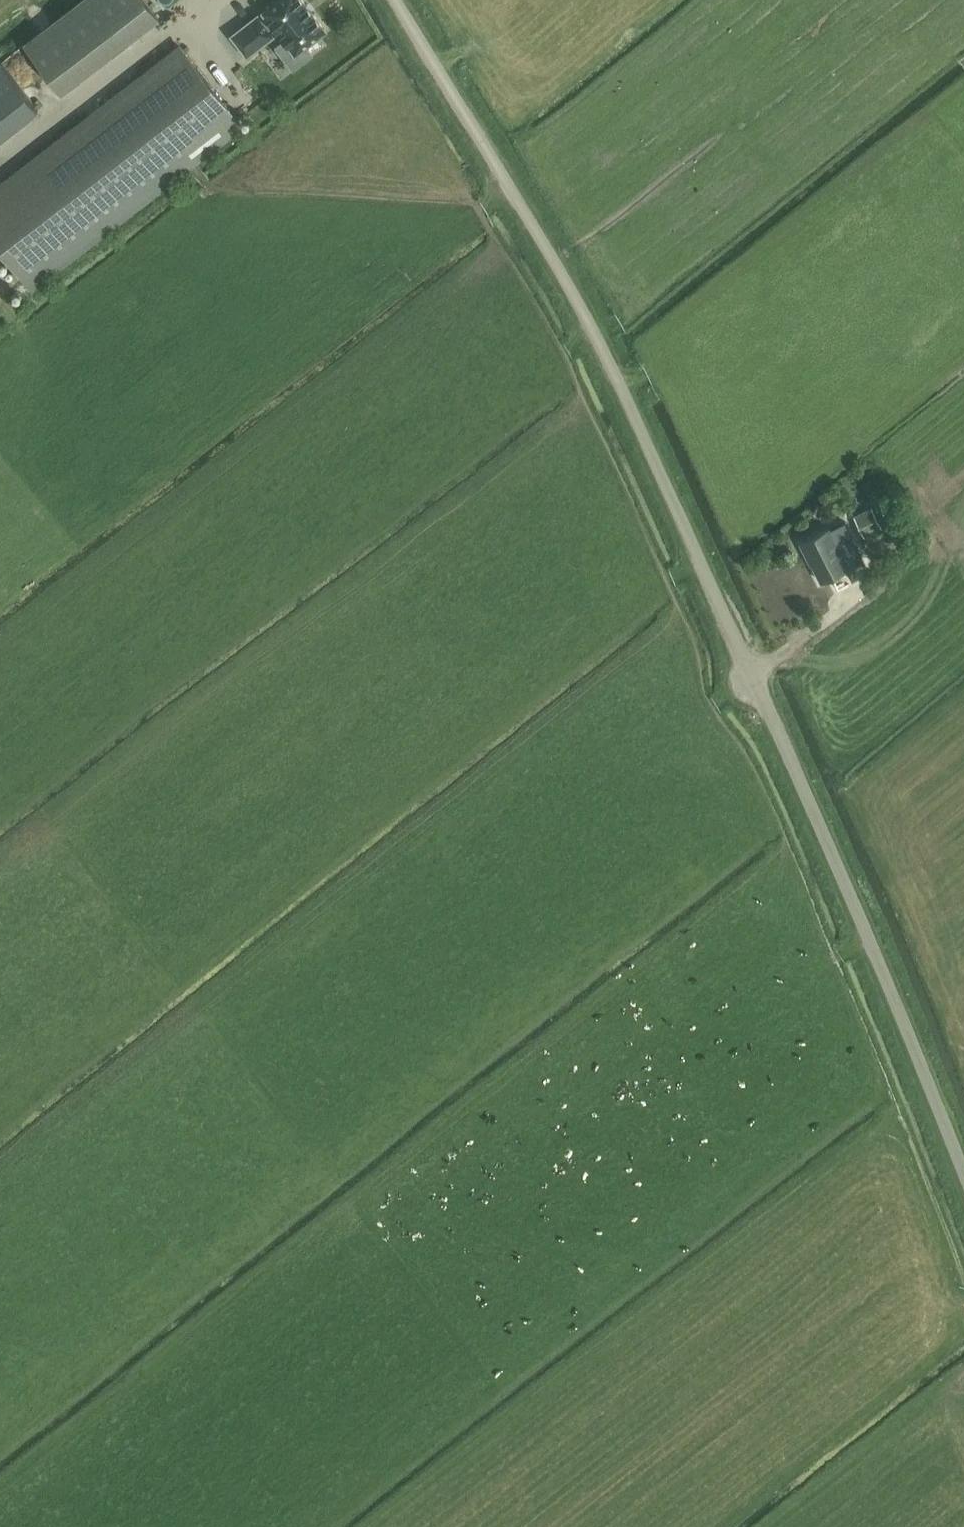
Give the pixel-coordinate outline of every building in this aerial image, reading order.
[(144,0),(81,0),(24,44),(60,92),(157,17),(144,0)] [(247,55),(272,35),(272,34),(278,29),(286,40),(278,47),(293,67),(310,54),(304,46),(323,31),(324,31),(325,30),(324,28),(302,0),(279,0),(265,10),(264,11),(265,13),(259,17),(258,16),(232,36),(247,55)] [(33,286),(186,170),(245,125),(185,47),(0,189),(0,244),(33,286)] [(38,110),(1,62),(0,63),(0,139),(38,110)] [(872,507),(843,522),(852,540),(881,525),(872,507)] [(807,557),(808,557),(820,581),(849,566),(829,528),(800,543),(807,557)]
